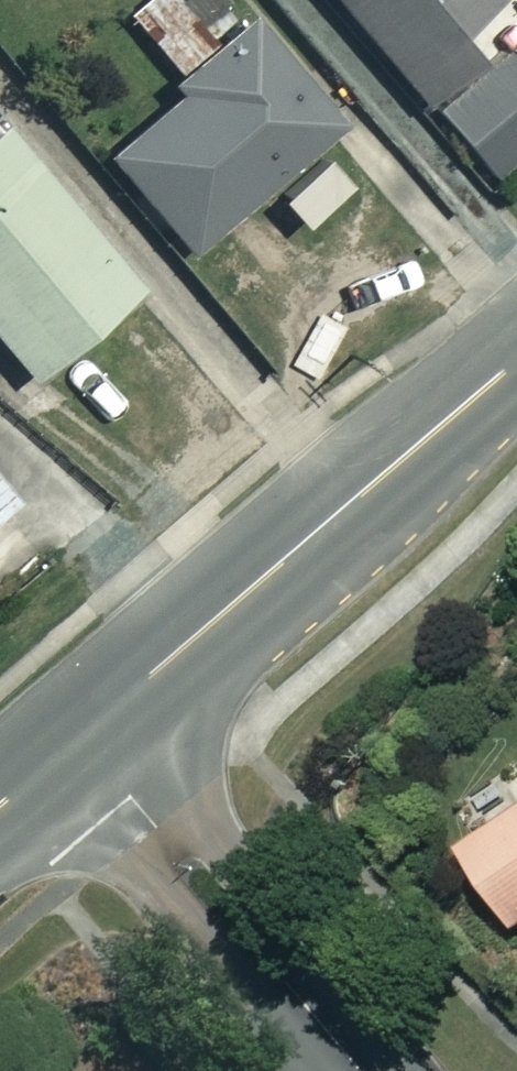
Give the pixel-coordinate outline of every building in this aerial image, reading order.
[(229,0),(142,0),(126,14),(184,83),(105,149),(189,249),(335,126),(229,0)] [(471,52),(450,27),(482,0),(336,0),(418,97),(471,52)] [(498,42),(430,108),(501,181),(516,165),(516,62),(498,42)] [(0,126),(0,339),(27,372),(132,284),(0,126)] [(10,496),(0,485),(0,504),(10,496)] [(460,848),(516,923),(516,805),(460,848)]
